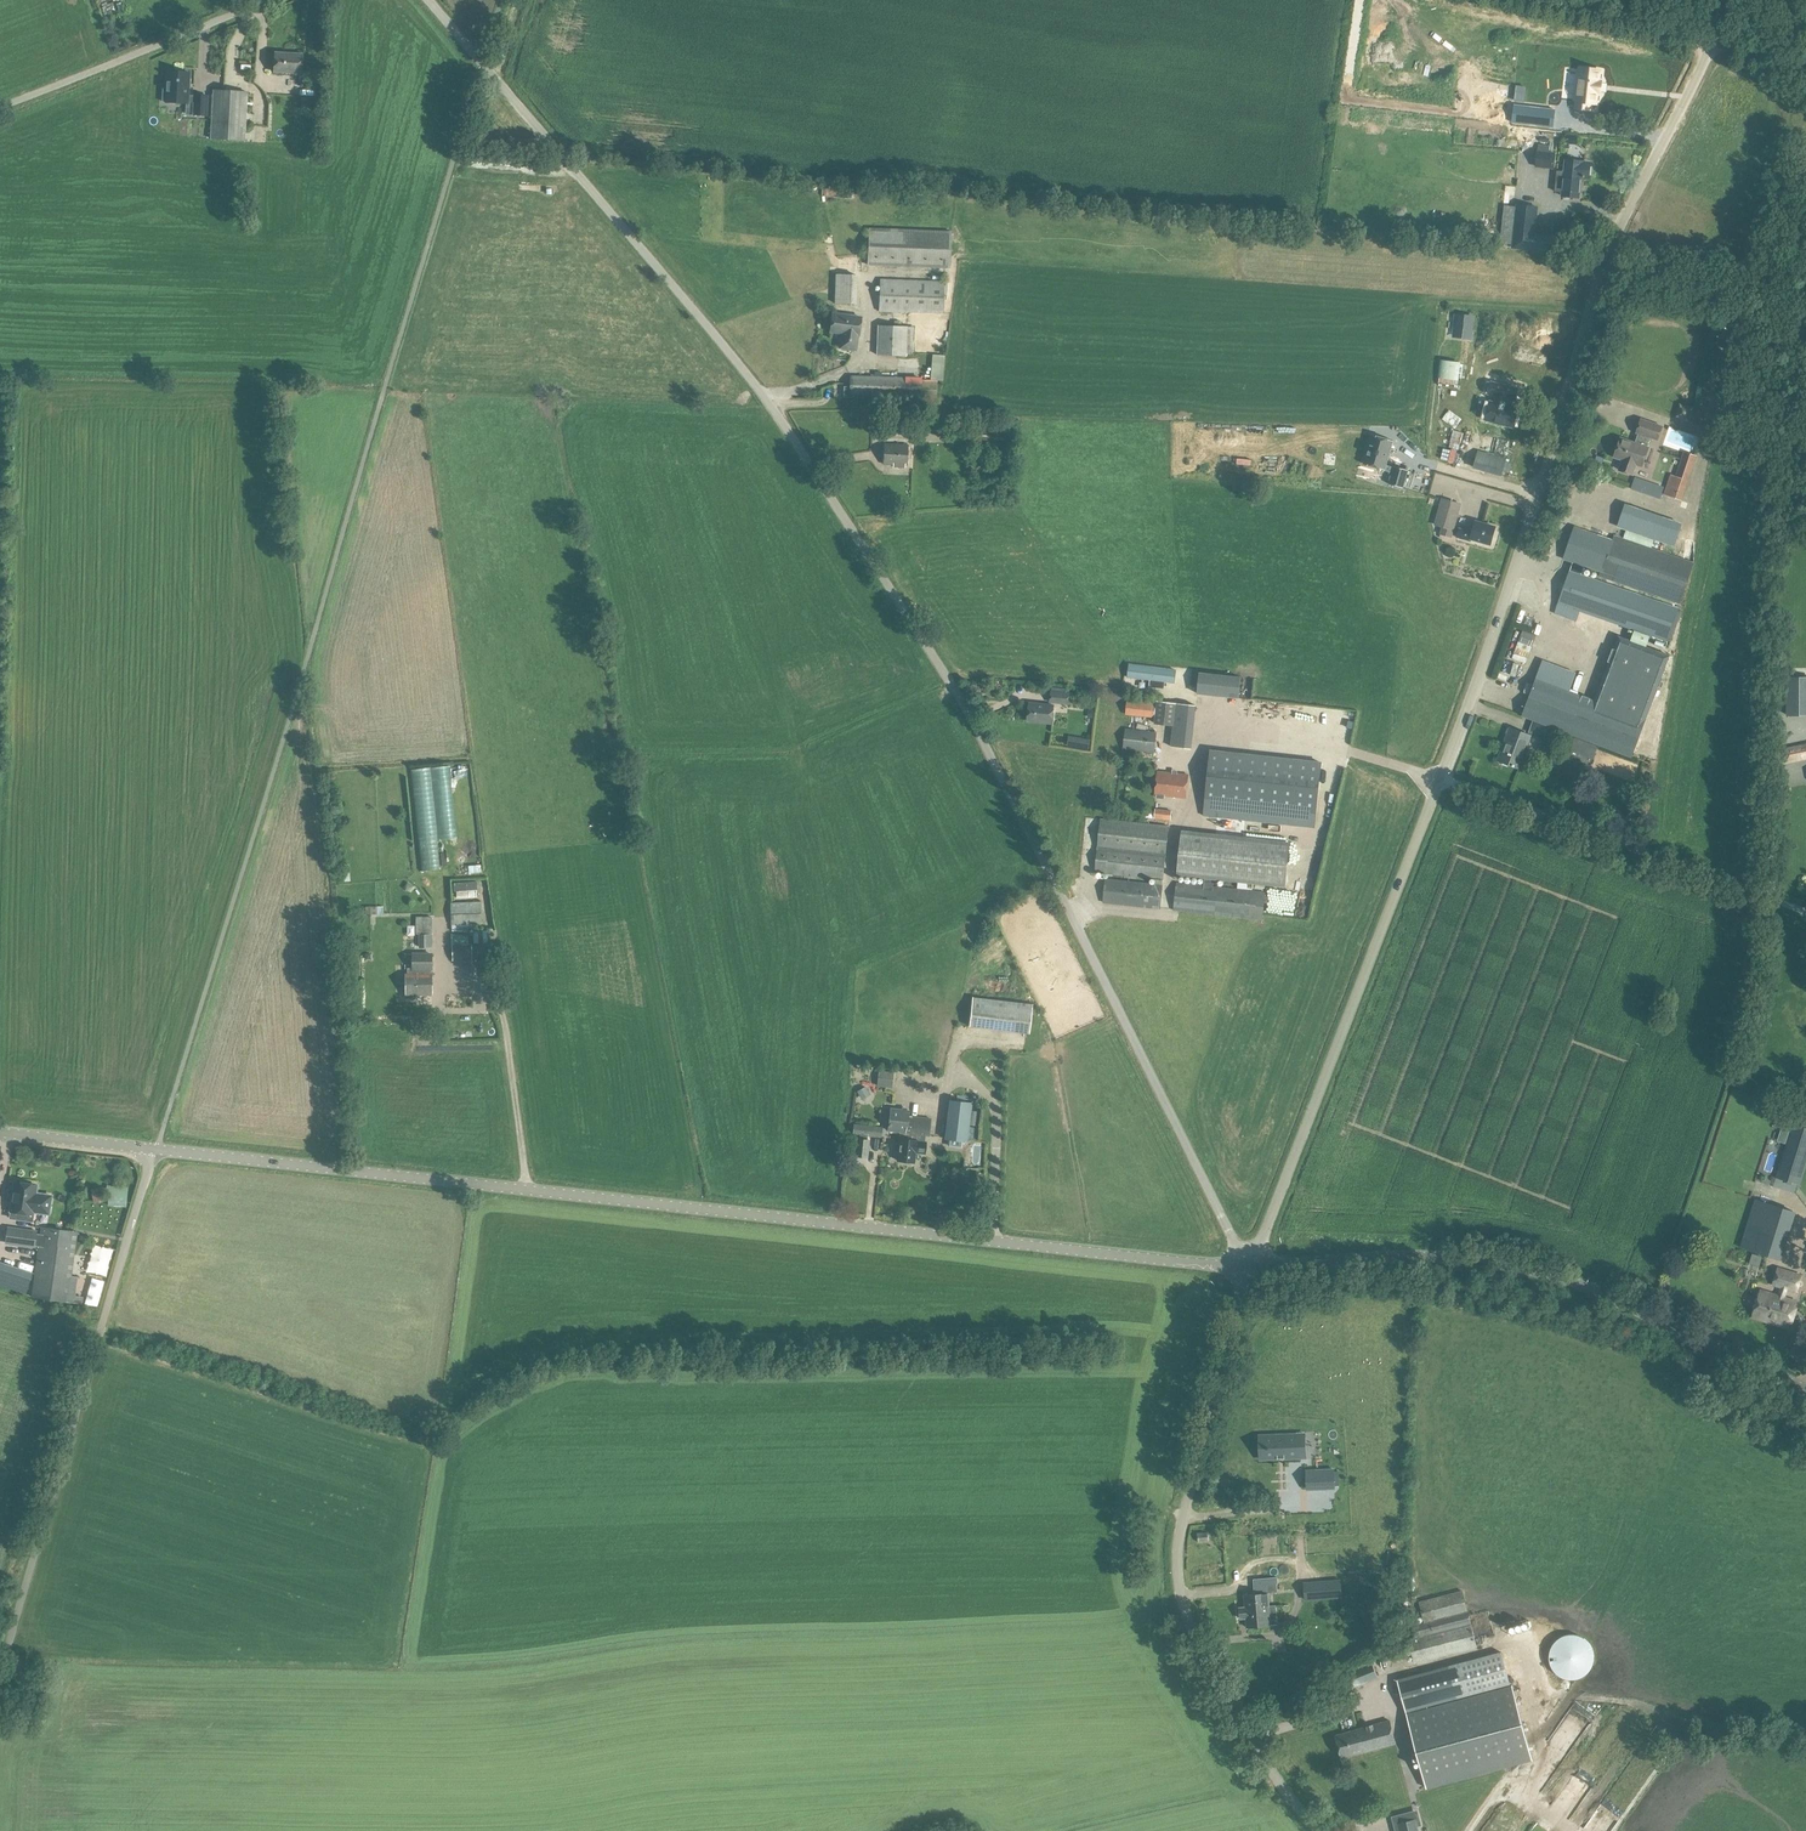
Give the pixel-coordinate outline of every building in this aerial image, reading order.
[(101,15),(120,10),(117,0),(97,0),(101,15)] [(116,42),(125,30),(114,22),(105,34),(116,42)] [(275,52),(274,72),(301,73),(302,54),(275,52)] [(1587,103),(1594,103),(1595,92),(1597,92),(1598,82),(1595,81),(1596,70),(1577,68),(1573,108),(1587,109),(1587,103)] [(187,102),(195,102),(194,114),(206,115),(207,95),(195,95),(188,95),(189,72),(167,71),(166,88),(163,87),(162,101),(165,101),(187,102)] [(213,89),(210,138),(249,140),(252,92),(213,89)] [(1515,105),(1513,122),(1554,127),(1556,110),(1515,105)] [(1537,151),(1535,167),(1554,169),(1556,152),(1550,152),(1550,150),(1550,145),(1539,144),(1538,151),(1537,151)] [(1558,171),(1555,191),(1563,192),(1562,195),(1579,197),(1581,177),(1589,178),(1590,163),(1582,162),(1582,166),(1566,164),(1565,172),(1558,171)] [(1513,247),(1552,251),(1553,240),(1530,238),(1534,206),(1518,205),(1518,208),(1514,244),(1513,247)] [(1514,244),(1518,208),(1505,206),(1501,243),(1514,244)] [(288,228),(289,213),(274,211),(272,226),(288,228)] [(868,227),(867,254),(867,265),(950,268),(951,230),(868,227)] [(944,296),(944,282),(944,281),(880,279),(879,311),(943,313),(944,296)] [(856,295),(835,294),(835,303),(856,304),(856,295)] [(857,335),(858,335),(860,317),(833,313),(830,331),(842,333),(840,347),(855,349),(857,335)] [(1475,316),(1459,314),(1457,338),(1473,339),(1475,316)] [(906,353),(907,326),(878,325),(876,355),(906,356),(906,353)] [(850,375),(849,387),(849,396),(850,396),(936,398),(937,380),(922,379),(922,377),(850,375)] [(1489,394),(1498,397),(1496,404),(1491,403),(1486,420),(1514,427),(1519,410),(1511,408),(1513,400),(1515,401),(1518,390),(1492,383),(1489,394)] [(1638,434),(1635,443),(1620,438),(1614,457),(1622,460),(1619,469),(1633,474),(1637,464),(1642,466),(1648,448),(1646,447),(1649,438),(1658,441),(1663,425),(1641,418),(1635,433),(1638,434)] [(909,421),(888,421),(888,432),(908,432),(909,421)] [(1372,435),(1364,464),(1384,470),(1383,470),(1393,473),(1390,484),(1403,488),(1409,470),(1395,466),(1394,467),(1386,465),(1393,441),(1372,435)] [(883,464),(907,465),(908,444),(884,443),(883,464)] [(1684,452),(1676,477),(1688,481),(1696,456),(1684,452)] [(1486,453),(1481,470),(1502,476),(1507,459),(1486,453)] [(1663,502),(1676,507),(1684,487),(1671,482),(1663,502)] [(1652,492),(1651,498),(1664,501),(1665,495),(1652,492)] [(1442,498),(1434,526),(1442,528),(1440,534),(1453,538),(1462,504),(1442,498)] [(1625,505),(1617,527),(1675,547),(1683,523),(1626,504),(1625,505)] [(1473,532),(1459,528),(1456,537),(1470,541),(1471,538),(1492,544),(1497,526),(1476,520),(1473,532)] [(1575,526),(1564,558),(1573,561),(1570,570),(1581,574),(1584,565),(1603,571),(1602,575),(1680,603),(1694,563),(1616,535),(1614,540),(1575,526)] [(1474,548),(1485,551),(1487,544),(1476,541),(1474,548)] [(1577,620),(1581,609),(1667,640),(1679,608),(1581,574),(1570,570),(1559,601),(1555,612),(1577,620)] [(1543,660),(1528,699),(1522,716),(1533,721),(1550,727),(1632,758),(1647,719),(1646,719),(1670,655),(1618,636),(1594,699),(1570,690),(1577,672),(1543,660)] [(1176,670),(1130,665),(1128,677),(1150,680),(1149,687),(1164,689),(1165,681),(1175,683),(1176,670)] [(1788,678),(1788,715),(1805,715),(1805,678),(1788,678)] [(1070,693),(1052,691),(1050,702),(1069,704),(1070,693)] [(1156,704),(1127,701),(1126,715),(1154,718),(1156,704)] [(1157,701),(1155,724),(1173,726),(1176,703),(1157,701)] [(1028,721),(1052,724),(1054,706),(1030,703),(1028,721)] [(1550,727),(1533,721),(1528,732),(1545,739),(1550,727)] [(1510,727),(1498,760),(1521,768),(1528,749),(1525,749),(1531,735),(1510,727)] [(1154,753),(1157,732),(1126,728),(1123,750),(1154,753)] [(1549,734),(1545,745),(1554,748),(1558,737),(1549,734)] [(1089,748),(1090,740),(1082,738),(1080,747),(1089,748)] [(1783,749),(1786,762),(1797,760),(1805,758),(1805,745),(1795,747),(1783,749)] [(1322,763),(1211,751),(1204,816),(1315,828),(1322,763)] [(1155,795),(1187,798),(1189,775),(1157,771),(1155,795)] [(431,838),(451,836),(447,792),(441,792),(441,785),(429,785),(429,786),(415,787),(422,867),(433,866),(431,838)] [(1171,821),(1172,811),(1156,809),(1155,819),(1171,821)] [(469,819),(459,820),(460,833),(470,832),(469,819)] [(1102,819),(1096,871),(1164,879),(1170,826),(1102,819)] [(1183,833),(1179,874),(1286,885),(1290,844),(1183,833)] [(1161,910),(1164,885),(1105,878),(1103,903),(1161,910)] [(454,891),(477,890),(477,881),(453,883),(454,891)] [(408,882),(404,888),(409,892),(413,886),(408,882)] [(1263,920),(1266,897),(1266,892),(1176,882),(1173,911),(1263,920)] [(481,925),(481,912),(480,902),(450,903),(451,931),(472,931),(472,925),(479,925),(481,925)] [(384,906),(366,906),(366,914),(384,914),(384,906)] [(487,944),(487,929),(479,929),(478,944),(487,944)] [(419,934),(419,948),(433,948),(433,934),(419,934)] [(452,935),(453,961),(471,961),(471,945),(468,945),(468,934),(452,935)] [(488,944),(474,945),(472,945),(473,960),(488,960),(488,957),(489,957),(488,944)] [(412,954),(413,969),(408,969),(408,974),(432,974),(432,954),(412,954)] [(432,974),(408,974),(406,974),(406,998),(420,998),(420,995),(432,995),(432,974)] [(1034,1013),(973,1006),(970,1037),(1030,1044),(1034,1013)] [(879,1071),(878,1086),(892,1087),(894,1073),(879,1071)] [(945,1139),(967,1142),(972,1103),(950,1100),(945,1139)] [(917,1141),(924,1142),(925,1136),(929,1136),(931,1119),(908,1117),(909,1111),(891,1109),(888,1131),(898,1132),(901,1132),(900,1137),(917,1139),(917,1141)] [(1805,1168),(1805,1125),(1792,1121),(1775,1178),(1801,1185),(1805,1168)] [(869,1140),(867,1140),(868,1136),(882,1138),(883,1127),(854,1124),(852,1135),(860,1136),(859,1139),(857,1139),(855,1155),(867,1157),(869,1140)] [(917,1139),(900,1137),(897,1161),(915,1163),(916,1153),(925,1154),(926,1142),(924,1142),(917,1141),(917,1139)] [(37,1185),(15,1182),(11,1211),(26,1213),(25,1220),(32,1221),(33,1212),(49,1214),(52,1196),(36,1194),(37,1185)] [(90,1186),(92,1199),(103,1197),(102,1185),(90,1186)] [(1754,1199),(1739,1247),(1781,1260),(1785,1247),(1767,1242),(1774,1219),(1778,1206),(1754,1199)] [(33,1232),(8,1228),(6,1243),(35,1247),(35,1246),(40,1247),(42,1234),(37,1234),(37,1232),(36,1232),(36,1231),(33,1231),(33,1232)] [(40,1247),(34,1298),(70,1302),(74,1267),(78,1232),(74,1232),(42,1228),(42,1234),(40,1247)] [(107,1266),(112,1249),(101,1245),(96,1263),(107,1266)] [(0,1262),(0,1285),(26,1293),(33,1273),(0,1262)] [(1779,1268),(1773,1285),(1780,1287),(1787,1290),(1797,1293),(1802,1275),(1779,1268)] [(1761,1290),(1753,1317),(1788,1328),(1796,1301),(1785,1298),(1787,1290),(1780,1287),(1778,1295),(1761,1290)] [(1298,1435),(1264,1436),(1265,1459),(1299,1457),(1299,1452),(1306,1452),(1305,1440),(1298,1440),(1298,1435)] [(1319,1470),(1307,1471),(1308,1488),(1320,1488),(1319,1470)] [(1291,1527),(1283,1527),(1283,1539),(1292,1538),(1291,1527)] [(1198,1533),(1199,1543),(1209,1542),(1208,1532),(1198,1533)] [(1336,1581),(1320,1582),(1321,1599),(1337,1598),(1336,1581)] [(1246,1608),(1240,1608),(1240,1618),(1247,1617),(1247,1627),(1271,1625),(1270,1620),(1276,1619),(1275,1605),(1269,1606),(1268,1593),(1267,1585),(1254,1586),(1255,1594),(1245,1595),(1246,1608)] [(1472,1624),(1471,1624),(1463,1590),(1419,1601),(1424,1622),(1412,1625),(1415,1637),(1408,1639),(1414,1663),(1478,1647),(1472,1624)] [(1458,1700),(1510,1685),(1501,1651),(1448,1665),(1458,1700)] [(1378,1678),(1372,1663),(1347,1673),(1353,1688),(1378,1678)] [(1458,1700),(1448,1665),(1397,1679),(1406,1713),(1426,1788),(1532,1760),(1512,1685),(1510,1685),(1458,1700)] [(1609,1734),(1618,1727),(1609,1717),(1601,1724),(1609,1734)] [(1390,1721),(1355,1730),(1355,1731),(1336,1736),(1341,1757),(1362,1751),(1362,1752),(1396,1743),(1390,1721)] [(1392,1817),(1396,1830),(1419,1830),(1414,1811),(1392,1817)]
